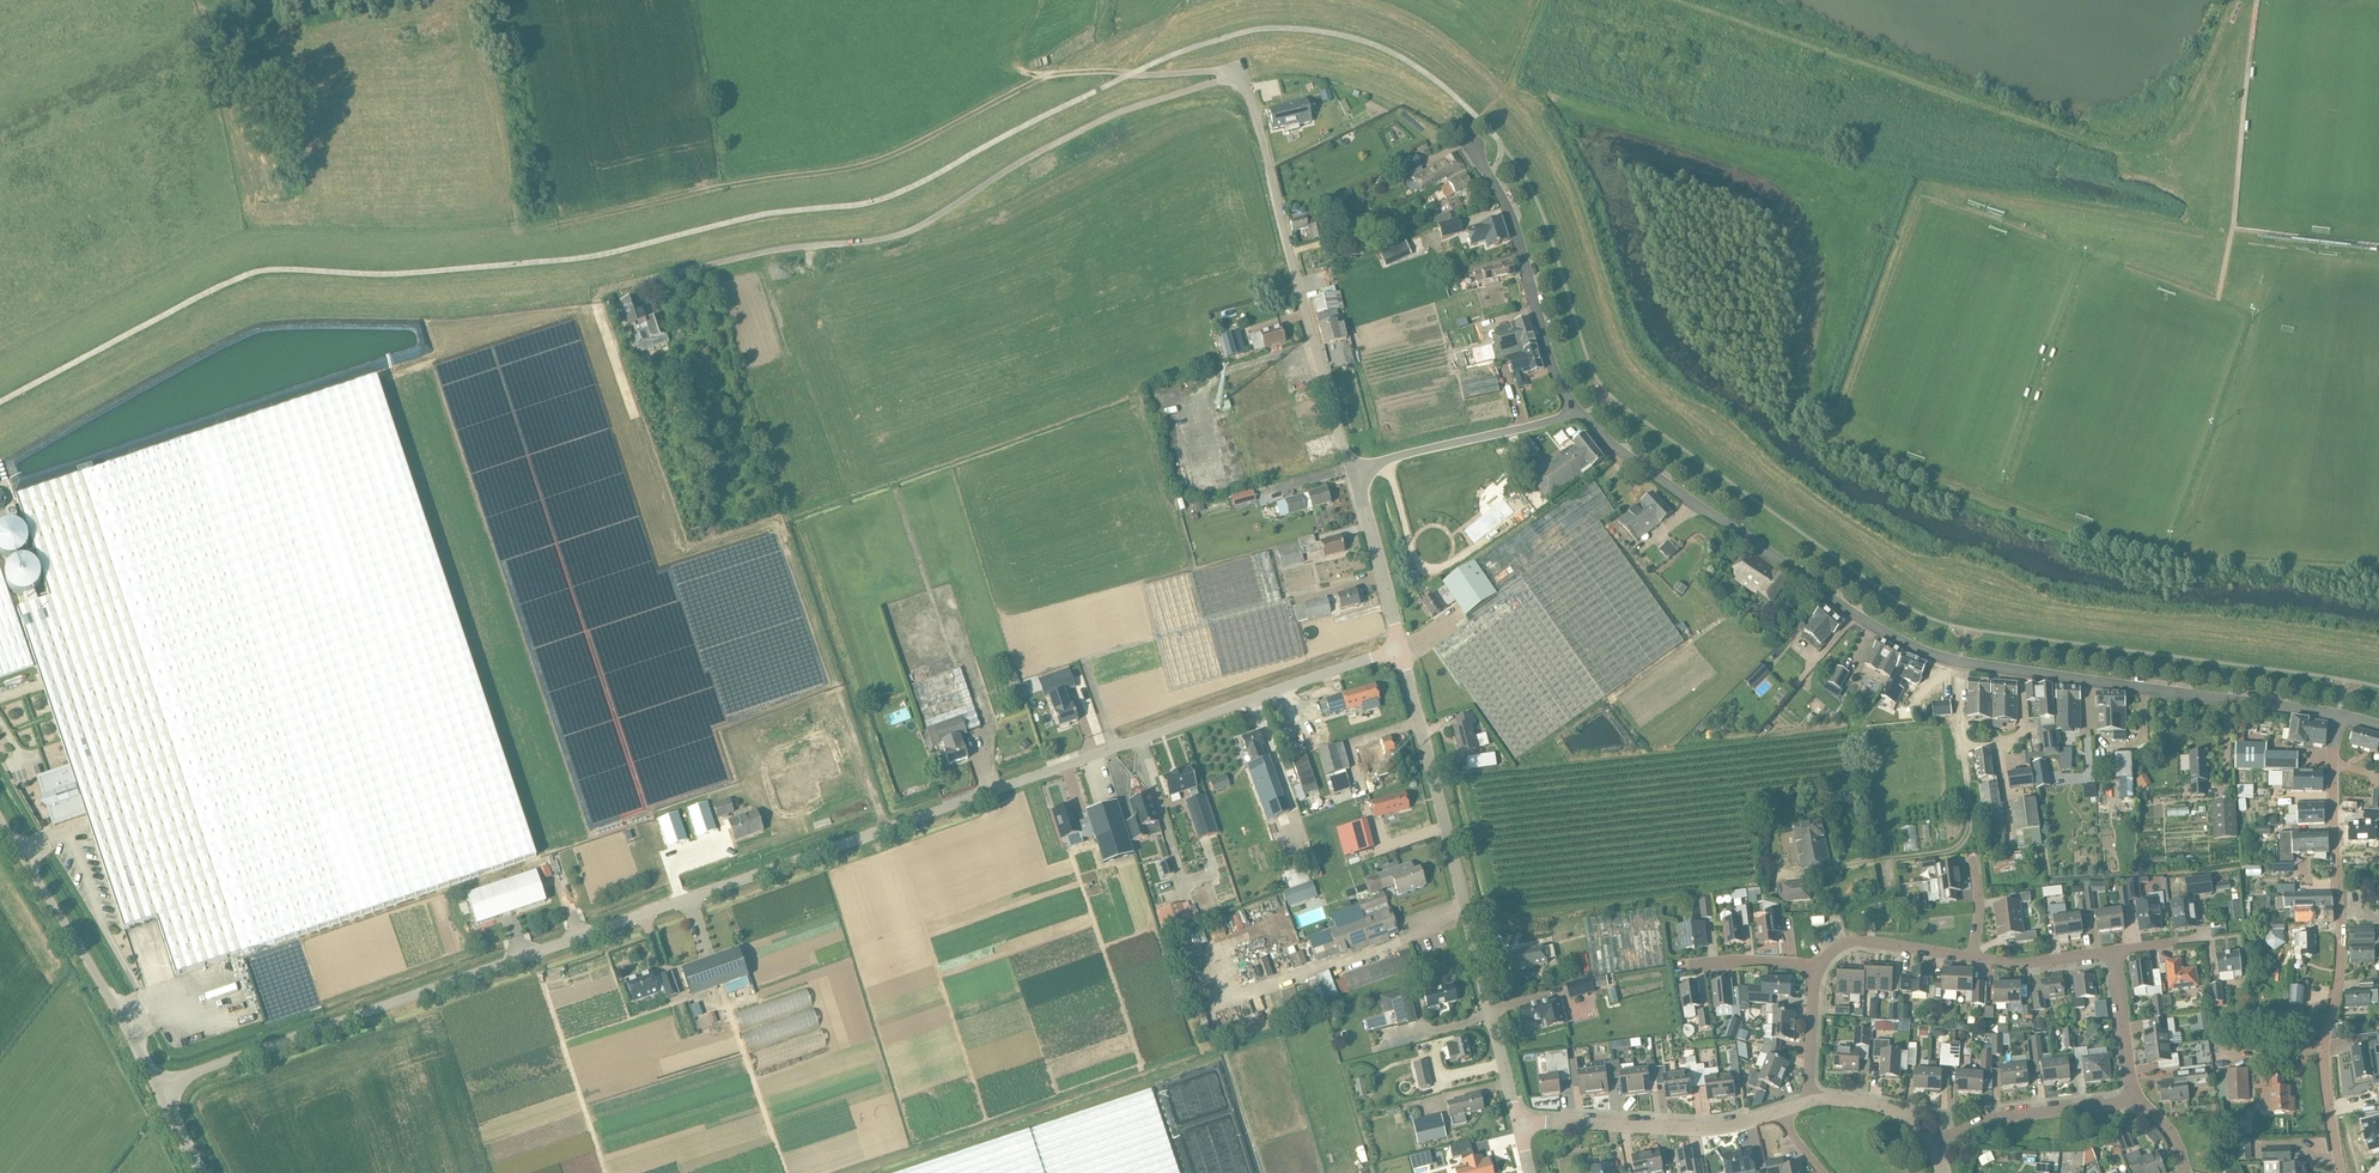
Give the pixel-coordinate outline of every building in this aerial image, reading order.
[(1038,69),(1051,66),(1049,59),(1036,61),(1038,69)] [(1332,96),(1330,88),(1320,91),(1322,99),(1332,96)] [(1284,107),(1270,111),(1274,131),(1283,129),(1284,133),(1297,130),(1296,127),(1311,124),(1309,116),(1306,117),(1302,101),(1284,105),(1284,107)] [(1464,167),(1456,153),(1414,179),(1415,180),(1414,181),(1421,194),(1464,167)] [(1392,168),(1398,180),(1411,173),(1414,179),(1423,173),(1421,168),(1422,168),(1416,156),(1392,168)] [(1472,186),(1466,175),(1449,184),(1448,183),(1439,188),(1446,200),(1455,195),(1472,186)] [(1338,199),(1320,207),(1328,222),(1345,214),(1338,199)] [(1450,212),(1433,217),(1435,225),(1452,220),(1450,212)] [(1315,216),(1291,222),(1293,232),(1308,229),(1310,242),(1331,237),(1325,224),(1317,226),(1315,216)] [(1441,240),(1462,233),(1458,219),(1436,225),(1441,240)] [(1486,242),(1487,248),(1507,241),(1501,220),(1468,231),(1473,247),(1486,242)] [(1343,245),(1347,256),(1360,251),(1356,240),(1343,245)] [(1473,272),(1478,290),(1486,288),(1484,282),(1514,275),(1512,264),(1482,272),(1481,270),(1473,272)] [(1324,346),(1346,340),(1342,325),(1339,325),(1336,312),(1344,311),(1340,293),(1312,300),(1316,318),(1324,346)] [(636,344),(639,352),(667,342),(658,317),(645,322),(637,298),(622,303),(636,344)] [(1482,349),(1486,363),(1525,350),(1537,346),(1529,320),(1517,324),(1516,322),(1496,328),(1497,333),(1491,336),(1494,345),(1482,349)] [(1263,342),(1265,349),(1285,343),(1281,328),(1260,334),(1250,337),(1252,345),(1263,342)] [(1239,331),(1216,338),(1223,365),(1228,363),(1227,358),(1244,354),(1239,331)] [(1537,348),(1509,357),(1516,379),(1544,370),(1537,348)] [(1456,354),(1459,368),(1468,366),(1464,352),(1456,354)] [(1465,400),(1500,392),(1497,377),(1461,385),(1465,400)] [(157,919),(176,976),(537,857),(377,378),(17,498),(51,600),(18,611),(71,771),(39,781),(45,798),(41,806),(49,810),(54,827),(86,816),(124,930),(157,919)] [(1532,481),(1550,503),(1605,460),(1585,435),(1541,470),(1543,473),(1532,481)] [(1192,487),(1208,483),(1206,477),(1190,481),(1192,487)] [(1445,588),(1423,603),(1433,618),(1456,602),(1466,617),(1470,624),(1462,630),(1433,650),(1429,653),(1433,659),(1437,656),(1460,688),(1464,686),(1517,761),(1684,642),(1607,532),(1600,523),(1615,512),(1593,481),(1458,575),(1457,575),(1443,584),(1445,588)] [(0,490),(0,507),(8,501),(0,490)] [(1284,501),(1288,516),(1307,511),(1331,504),(1326,490),(1308,495),(1284,501)] [(1231,497),(1234,508),(1255,502),(1252,491),(1231,497)] [(1655,528),(1673,514),(1654,494),(1642,503),(1642,504),(1636,508),(1655,528)] [(1494,504),(1459,527),(1472,547),(1507,524),(1494,504)] [(1637,542),(1655,528),(1636,508),(1618,522),(1637,542)] [(1282,569),(1304,563),(1300,549),(1309,546),(1311,555),(1322,551),(1324,559),(1345,553),(1341,538),(1315,545),(1313,537),(1298,541),(1299,544),(1277,550),(1282,569)] [(1679,552),(1668,541),(1659,549),(1669,561),(1679,552)] [(1759,594),(1772,605),(1788,582),(1776,571),(1776,570),(1751,552),(1745,556),(1743,555),(1732,570),(1734,572),(1734,580),(1753,594),(1757,597),(1759,594)] [(1142,587),(1171,692),(1304,656),(1289,600),(1281,602),(1268,553),(1142,587)] [(1704,583),(1718,558),(1712,555),(1698,579),(1704,583)] [(34,666),(0,569),(0,678),(34,666)] [(1337,596),(1341,611),(1360,606),(1355,591),(1337,596)] [(1308,621),(1331,615),(1327,598),(1293,608),(1297,623),(1308,620),(1308,621)] [(1832,635),(1834,637),(1845,624),(1824,606),(1813,619),(1815,620),(1804,633),(1822,648),(1832,635)] [(1880,641),(1866,667),(1890,680),(1903,653),(1880,641)] [(1921,679),(1926,665),(1903,655),(1896,671),(1882,699),(1896,706),(1904,690),(1899,688),(1903,680),(1910,683),(1912,686),(1916,688),(1920,686),(1922,681),(1921,679)] [(1747,679),(1755,687),(1773,671),(1764,663),(1747,679)] [(1837,667),(1828,684),(1840,690),(1849,674),(1837,667)] [(944,752),(949,766),(968,760),(963,745),(962,745),(959,738),(968,735),(967,732),(981,727),(961,668),(912,686),(927,729),(935,727),(941,745),(943,744),(946,751),(944,752)] [(1075,688),(1069,669),(1038,679),(1044,699),(1049,697),(1060,728),(1078,722),(1073,706),(1069,708),(1063,692),(1075,688)] [(1991,682),(1968,680),(1967,719),(1990,720),(1991,682)] [(1994,682),(1993,721),(2015,723),(2017,684),(1994,682)] [(2052,685),(2027,687),(2028,721),(2054,719),(2052,685)] [(1320,702),(1325,716),(1346,710),(1363,705),(1365,712),(1379,708),(1377,701),(1380,701),(1375,686),(1320,702)] [(2081,689),(2057,688),(2057,732),(2077,732),(2077,725),(2081,722),(2081,689)] [(2112,732),(2114,741),(2126,741),(2125,695),(2097,694),(2098,731),(2112,732)] [(1932,703),(1934,719),(1953,716),(1951,701),(1944,702),(1944,701),(1942,701),(1942,702),(1932,703)] [(1454,729),(1461,754),(1478,750),(1472,725),(1476,724),(1473,714),(1457,719),(1459,728),(1454,729)] [(2306,745),(2325,748),(2328,723),(2292,718),(2288,745),(2305,747),(2306,745)] [(1702,724),(1696,729),(1701,734),(1706,729),(1702,724)] [(2378,744),(2378,735),(2355,729),(2350,746),(2377,753),(2378,744)] [(1259,733),(1242,740),(1246,753),(1248,752),(1252,763),(1246,765),(1267,822),(1290,814),(1269,756),(1266,757),(1262,747),(1264,746),(1259,733)] [(2265,772),(2282,772),(2297,772),(2297,755),(2267,754),(2267,745),(2244,744),(2244,733),(2242,733),(2236,733),(2236,744),(2235,771),(2265,772)] [(2056,735),(2044,736),(2046,757),(2058,756),(2056,735)] [(1362,763),(1395,753),(1391,738),(1357,748),(1362,763)] [(806,802),(805,799),(818,794),(813,779),(821,777),(821,778),(838,772),(829,743),(811,749),(818,768),(811,771),(810,770),(799,774),(797,770),(784,774),(786,778),(773,783),(782,807),(795,802),(797,805),(806,802)] [(1318,750),(1330,796),(1350,790),(1345,771),(1349,770),(1342,743),(1318,750)] [(2072,749),(2060,749),(2061,764),(2073,764),(2072,749)] [(1985,826),(1990,857),(2007,854),(2004,835),(2006,835),(2004,823),(2002,807),(2001,807),(1998,785),(1997,785),(1996,778),(1993,779),(1990,750),(1975,752),(1980,787),(1985,826)] [(2190,782),(2191,797),(2206,797),(2205,782),(2207,782),(2206,752),(2190,753),(2191,782),(2190,782)] [(1318,791),(1306,757),(1292,761),(1305,796),(1318,791)] [(2120,781),(2120,800),(2134,800),(2132,758),(2114,758),(2115,781),(2120,781)] [(2032,763),(2037,790),(2050,788),(2049,778),(2059,776),(2057,759),(2046,760),(2047,768),(2046,761),(2032,763)] [(1189,791),(1192,800),(1199,798),(1196,788),(1197,788),(1190,768),(1162,778),(1169,798),(1189,791)] [(2032,772),(2007,775),(2008,789),(2034,786),(2032,772)] [(2294,791),(2294,792),(2323,792),(2323,773),(2294,772),(2294,773),(2282,773),(2282,791),(2294,791)] [(1228,773),(1209,780),(1213,792),(1233,785),(1228,773)] [(2137,780),(2143,790),(2152,785),(2146,775),(2137,780)] [(2253,799),(2253,786),(2237,786),(2237,799),(2253,799)] [(1374,819),(1409,810),(1405,794),(1370,803),(1374,819)] [(1854,796),(1848,794),(1845,803),(1852,806),(1856,797),(1854,796)] [(1126,823),(1132,843),(1149,838),(1145,827),(1158,823),(1149,795),(1129,801),(1135,820),(1126,823)] [(1185,802),(1197,840),(1217,833),(1205,796),(1199,798),(1192,800),(1185,802)] [(729,831),(737,828),(747,825),(738,797),(729,800),(720,803),(729,831)] [(2016,834),(2018,850),(2042,847),(2036,800),(2010,804),(2014,834),(2016,834)] [(1103,864),(1133,855),(1117,802),(1087,812),(1090,824),(1094,835),(1103,864)] [(2238,839),(2236,803),(2211,804),(2213,840),(2238,839)] [(1332,813),(1340,841),(1368,833),(1360,805),(1332,813)] [(2286,826),(2297,826),(2325,825),(2324,805),(2297,806),(2297,817),(2286,817),(2286,826)] [(1072,806),(1053,812),(1061,840),(1080,834),(1082,839),(1094,835),(1090,824),(1079,828),(1072,806)] [(699,841),(707,838),(717,835),(708,808),(698,811),(690,814),(699,841)] [(2349,844),(2377,844),(2377,826),(2376,826),(2376,823),(2378,823),(2378,813),(2364,813),(2364,823),(2368,823),(2368,826),(2349,826),(2349,844)] [(677,814),(659,820),(668,846),(686,840),(677,814)] [(1794,828),(1803,871),(1808,870),(1807,865),(1829,861),(1822,823),(1794,828)] [(1904,850),(1919,850),(1918,826),(1903,827),(1904,850)] [(2256,836),(2271,835),(2270,827),(2255,828),(2256,836)] [(2277,835),(2277,846),(2328,844),(2327,833),(2292,835),(2292,834),(2277,835)] [(2327,860),(2326,854),(2328,854),(2328,844),(2277,846),(2278,865),(2293,864),(2293,856),(2314,855),(2315,861),(2327,860)] [(1991,858),(1994,876),(2017,872),(2016,866),(2027,864),(2025,852),(1991,858)] [(1937,880),(1937,881),(1961,878),(1959,864),(1936,867),(1935,859),(1921,861),(1922,870),(1929,869),(1929,875),(1937,874),(1937,880)] [(1174,875),(1169,861),(1160,863),(1164,878),(1174,875)] [(1395,885),(1399,896),(1425,887),(1419,870),(1411,873),(1408,866),(1377,877),(1382,889),(1395,885)] [(477,925),(546,902),(536,873),(467,896),(477,925)] [(2211,876),(2185,880),(2187,897),(2213,894),(2211,876)] [(1932,895),(1929,896),(1930,903),(1953,900),(1952,893),(1963,891),(1961,878),(1937,881),(1937,880),(1930,881),(1932,895)] [(1285,892),(1291,907),(1321,896),(1315,881),(1285,892)] [(1785,904),(1812,901),(1809,882),(1783,884),(1783,895),(1780,895),(1781,904),(1785,904)] [(2128,902),(2129,902),(2141,901),(2139,882),(2126,884),(2126,889),(2128,902)] [(2217,892),(2230,890),(2229,882),(2216,884),(2217,892)] [(2084,885),(2086,902),(2087,910),(2087,912),(2094,911),(2091,883),(2084,885)] [(1907,886),(1900,887),(1902,900),(1909,899),(1907,886)] [(2118,890),(2120,908),(2130,907),(2129,902),(2128,902),(2126,889),(2118,890)] [(1387,938),(1397,934),(1389,909),(1383,893),(1357,903),(1358,906),(1332,915),(1334,921),(1328,924),(1330,930),(1308,938),(1317,963),(1338,955),(1351,951),(1352,955),(1389,941),(1387,938)] [(2148,895),(2149,902),(2137,904),(2140,933),(2161,930),(2160,921),(2161,920),(2160,910),(2165,910),(2163,893),(2148,895)] [(2332,908),(2331,893),(2284,895),(2284,898),(2276,899),(2276,909),(2284,909),(2285,921),(2295,921),(2295,910),(2332,908)] [(1994,907),(1996,922),(2021,919),(2020,904),(2031,902),(2030,894),(2010,896),(2011,905),(1994,907)] [(1700,902),(1702,920),(1713,918),(1711,900),(1710,900),(1709,897),(1700,898),(1701,901),(1700,902)] [(2175,914),(2177,931),(2197,928),(2193,900),(2172,903),(2173,914),(2175,914)] [(2252,917),(2251,901),(2229,902),(2230,918),(2252,917)] [(2086,902),(2077,903),(2079,915),(2067,917),(2069,937),(2072,937),(2072,941),(2081,939),(2081,936),(2084,935),(2081,918),(2088,917),(2087,912),(2087,910),(2086,902)] [(1187,921),(1194,919),(1188,903),(1182,905),(1182,904),(1157,912),(1163,933),(1188,925),(1187,921)] [(2053,918),(2056,939),(2059,939),(2059,942),(2068,941),(2068,937),(2069,937),(2067,917),(2066,917),(2065,903),(2047,906),(2049,919),(2053,918)] [(1724,922),(1727,945),(1744,943),(1742,928),(1749,927),(1746,907),(1736,908),(1737,920),(1732,921),(1731,914),(1729,912),(1722,913),(1720,916),(1721,922),(1724,922)] [(1584,921),(1592,978),(1668,966),(1660,908),(1584,921)] [(2295,921),(2295,924),(2333,923),(2333,909),(2332,909),(2332,908),(2295,910),(2295,921)] [(1772,920),(1758,922),(1761,945),(1777,943),(1775,927),(1782,926),(1780,910),(1771,911),(1772,920)] [(2108,911),(2111,932),(2124,930),(2122,910),(2108,911)] [(2111,932),(2108,911),(2095,913),(2098,934),(2111,932)] [(1947,916),(1930,917),(1930,928),(1948,928),(1947,916)] [(2015,936),(2016,944),(2037,941),(2036,932),(2023,934),(2021,919),(1996,922),(1998,938),(2015,936)] [(1707,947),(1704,924),(1679,927),(1682,951),(1707,947)] [(2287,948),(2286,926),(2269,927),(2269,948),(2287,948)] [(2375,930),(2375,928),(2350,929),(2350,945),(2375,945),(2375,946),(2378,946),(2378,930),(2375,930)] [(2312,956),(2314,956),(2314,934),(2296,934),(2296,957),(2305,957),(2305,958),(2307,959),(2311,959),(2312,958),(2312,956)] [(1512,972),(1548,964),(1545,947),(1508,955),(1512,972)] [(2350,964),(2375,964),(2375,959),(2378,959),(2378,948),(2375,948),(2375,947),(2350,947),(2350,964)] [(1276,1016),(1417,968),(1410,948),(1397,953),(1399,957),(1334,979),(1331,970),(1306,979),(1308,984),(1294,989),(1294,988),(1269,996),(1269,997),(1264,999),(1269,1012),(1274,1010),(1276,1016)] [(748,977),(739,949),(682,969),(692,997),(725,985),(728,992),(750,985),(747,977),(748,977)] [(1285,964),(1287,971),(1306,964),(1302,952),(1290,956),(1290,957),(1288,958),(1289,962),(1285,964)] [(2234,974),(2235,979),(2242,978),(2239,952),(2216,955),(2218,976),(2234,974)] [(1266,957),(1260,959),(1267,978),(1273,976),(1266,957)] [(2166,962),(2169,991),(2198,987),(2196,969),(2184,971),(2181,968),(2180,960),(2166,962)] [(2153,989),(2153,988),(2150,964),(2130,967),(2133,990),(2147,988),(2148,999),(2152,999),(2154,1019),(2164,1018),(2162,997),(2161,988),(2153,989)] [(1850,995),(1864,996),(1865,965),(1865,969),(1852,969),(1850,995)] [(1864,996),(1865,996),(1865,991),(1878,992),(1879,965),(1865,965),(1864,996)] [(1893,966),(1879,965),(1878,992),(1892,992),(1893,966)] [(1836,994),(1850,995),(1852,969),(1837,968),(1836,994)] [(1911,994),(1928,995),(1929,970),(1912,970),(1912,977),(1903,976),(1902,991),(1911,992),(1911,994)] [(1934,1000),(1941,1000),(1942,999),(1957,999),(1959,971),(1943,970),(1942,983),(1935,982),(1934,1000)] [(1966,1002),(1971,1003),(1971,1005),(1984,1006),(1985,985),(1972,984),(1973,972),(1959,971),(1958,994),(1966,994),(1966,1002)] [(626,982),(634,1004),(659,995),(659,994),(665,992),(668,999),(679,995),(671,974),(660,978),(660,979),(654,981),(651,973),(626,982)] [(2071,996),(2072,1010),(2085,1008),(2084,999),(2095,998),(2092,976),(2075,978),(2077,995),(2071,996)] [(1570,999),(1594,993),(1590,979),(1567,985),(1570,999)] [(1750,1002),(1766,1003),(1767,996),(1790,997),(1791,980),(1764,979),(1763,989),(1751,988),(1750,1002)] [(2032,994),(2034,1012),(2046,1011),(2045,999),(2065,997),(2063,980),(2041,982),(2043,993),(2032,994)] [(1732,1008),(1733,1016),(1741,1016),(1740,1001),(1733,1001),(1730,981),(1713,983),(1716,1010),(1732,1008)] [(2345,991),(2346,1009),(2378,1007),(2378,990),(2373,991),(2373,981),(2359,981),(2360,991),(2345,991)] [(205,1008),(236,999),(233,990),(239,989),(237,983),(201,994),(205,1008)] [(2008,1005),(2007,984),(1994,985),(1994,1005),(2008,1005)] [(2007,984),(2008,1005),(2022,1005),(2021,984),(2007,984)] [(2223,1002),(2221,984),(2210,985),(2212,1004),(2223,1002)] [(1681,987),(1686,1019),(1697,1017),(1695,1008),(1701,1007),(1698,985),(1681,987)] [(1424,994),(1429,1013),(1439,1010),(1438,1006),(1456,1001),(1453,987),(1434,992),(1424,994)] [(810,988),(736,1010),(754,1070),(830,1047),(824,1027),(823,1027),(816,1006),(810,988)] [(1408,988),(1388,993),(1393,1011),(1397,1028),(1416,1023),(1408,988)] [(2302,1012),(2302,1006),(2303,1006),(2305,989),(2290,988),(2289,1005),(2290,1005),(2290,1011),(2302,1012)] [(1547,1020),(1549,1028),(1567,1023),(1561,1002),(1551,1005),(1550,1001),(1521,1009),(1525,1025),(1547,1020)] [(1773,1027),(1795,1028),(1796,1015),(1783,1014),(1783,1006),(1765,1005),(1765,1013),(1774,1014),(1773,1027)] [(1898,1021),(1899,1006),(1890,1005),(1889,1021),(1898,1021)] [(1995,1020),(1994,1005),(1987,1005),(1987,1020),(1995,1020)] [(1210,1030),(1203,1007),(1195,1009),(1202,1032),(1210,1030)] [(2023,1007),(2024,1018),(2032,1017),(2031,1007),(2023,1007)] [(1712,1028),(1710,1010),(1698,1011),(1700,1030),(1712,1028)] [(2098,1023),(2108,1021),(2107,1013),(2097,1015),(2098,1023)] [(2200,1015),(2201,1031),(2210,1030),(2208,1014),(2200,1015)] [(1733,1018),(1726,1037),(1736,1041),(1742,1022),(1733,1018)] [(2045,1030),(2044,1020),(2034,1021),(2034,1031),(2045,1030)] [(2144,1032),(2146,1048),(2169,1045),(2168,1035),(2175,1035),(2174,1020),(2153,1022),(2154,1031),(2144,1032)] [(1872,1021),(1872,1031),(1893,1033),(1893,1023),(1872,1021)] [(2047,1030),(2059,1029),(2058,1021),(2046,1023),(2047,1030)] [(2284,1034),(2283,1024),(2267,1025),(2268,1036),(2284,1034)] [(1795,1028),(1773,1027),(1765,1027),(1764,1047),(1781,1051),(1782,1041),(1794,1042),(1795,1028)] [(1859,1073),(1860,1048),(1870,1048),(1871,1031),(1854,1029),(1853,1049),(1836,1048),(1835,1067),(1849,1068),(1849,1072),(1859,1073)] [(1919,1036),(1929,1037),(1930,1029),(1919,1029),(1919,1036)] [(2063,1031),(2065,1051),(2074,1050),(2072,1030),(2063,1031)] [(1748,1039),(1749,1032),(1741,1031),(1739,1037),(1748,1039)] [(2031,1041),(2031,1044),(2033,1059),(2043,1058),(2039,1032),(2030,1033),(2031,1041)] [(2353,1050),(2358,1080),(2378,1077),(2378,1061),(2377,1062),(2374,1046),(2378,1046),(2378,1043),(2378,1034),(2364,1036),(2366,1048),(2353,1050)] [(1992,1056),(2002,1056),(2003,1037),(1992,1037),(1991,1053),(1991,1056),(1992,1056)] [(1466,1040),(1446,1045),(1450,1063),(1470,1058),(1466,1040)] [(1610,1043),(1611,1052),(1632,1049),(1630,1041),(1610,1043)] [(1739,1058),(1748,1062),(1746,1045),(1737,1041),(1739,1058)] [(1889,1041),(1874,1041),(1874,1058),(1881,1059),(1881,1077),(1900,1078),(1900,1070),(1907,1070),(1908,1052),(1889,1051),(1889,1041)] [(2033,1059),(2031,1044),(2024,1044),(2026,1063),(2033,1062),(2033,1059)] [(1950,1068),(1951,1046),(1942,1045),(1940,1067),(1950,1068)] [(2146,1048),(2148,1064),(2160,1063),(2161,1070),(2179,1067),(2178,1055),(2171,1055),(2169,1045),(2146,1048)] [(1951,1046),(1950,1068),(1959,1068),(1961,1046),(1951,1046)] [(1764,1069),(1784,1077),(1789,1065),(1778,1060),(1781,1051),(1764,1047),(1761,1054),(1769,1057),(1764,1069)] [(2074,1050),(2076,1068),(2084,1067),(2086,1084),(2110,1081),(2108,1056),(2088,1058),(2087,1048),(2074,1050)] [(1908,1049),(1908,1052),(1907,1066),(1916,1066),(1917,1050),(1908,1049)] [(1719,1076),(1722,1100),(1735,1098),(1734,1082),(1740,1081),(1737,1051),(1729,1052),(1732,1075),(1719,1076)] [(1991,1053),(1982,1052),(1981,1070),(1992,1070),(1992,1056),(1991,1056),(1991,1053)] [(1580,1086),(1581,1096),(1595,1095),(1592,1072),(1579,1074),(1577,1060),(1569,1061),(1572,1087),(1580,1086)] [(1624,1097),(1637,1095),(1634,1072),(1633,1065),(1620,1067),(1619,1060),(1612,1061),(1614,1080),(1622,1079),(1624,1097)] [(1605,1063),(1591,1064),(1595,1095),(1608,1093),(1607,1080),(1614,1080),(1612,1061),(1605,1062),(1605,1063)] [(1634,1072),(1637,1095),(1651,1093),(1649,1084),(1656,1083),(1657,1083),(1655,1069),(1654,1061),(1647,1062),(1648,1071),(1634,1072)] [(2057,1082),(2060,1085),(2068,1084),(2070,1081),(2071,1081),(2068,1061),(2055,1062),(2057,1083),(2057,1082)] [(1917,1094),(1923,1094),(1925,1091),(1927,1091),(1929,1062),(1920,1062),(1920,1071),(1915,1070),(1914,1091),(1915,1091),(1917,1094)] [(1931,1094),(1937,1095),(1939,1092),(1941,1092),(1942,1072),(1937,1072),(1937,1062),(1929,1062),(1927,1091),(1929,1092),(1931,1094)] [(2055,1062),(2041,1064),(2043,1084),(2044,1084),(2047,1086),(2054,1085),(2057,1083),(2055,1062)] [(1677,1074),(1679,1098),(1692,1096),(1691,1082),(1698,1081),(1699,1081),(1697,1066),(1696,1063),(1686,1065),(1687,1073),(1677,1074)] [(1540,1079),(1542,1096),(1560,1094),(1559,1082),(1571,1081),(1569,1064),(1556,1065),(1557,1076),(1540,1079)] [(1706,1087),(1708,1101),(1722,1100),(1719,1076),(1718,1069),(1705,1071),(1704,1065),(1697,1066),(1699,1081),(1698,1081),(1699,1088),(1706,1087)] [(2017,1087),(2018,1089),(2027,1088),(2029,1086),(2027,1065),(2013,1067),(2015,1087),(2017,1087)] [(2171,1101),(2172,1103),(2188,1101),(2187,1089),(2196,1088),(2196,1089),(2208,1087),(2205,1066),(2180,1069),(2180,1073),(2174,1074),(2175,1082),(2158,1084),(2158,1087),(2161,1087),(2163,1102),(2171,1101)] [(2002,1089),(2004,1091),(2012,1090),(2013,1088),(2015,1087),(2013,1067),(2000,1069),(2002,1089)] [(1665,1085),(1667,1099),(1679,1098),(1677,1074),(1666,1076),(1665,1068),(1655,1069),(1657,1083),(1656,1083),(1657,1086),(1665,1085)] [(1428,1069),(1415,1072),(1418,1089),(1431,1086),(1428,1069)] [(1756,1089),(1765,1093),(1767,1085),(1779,1090),(1784,1077),(1764,1069),(1761,1076),(1753,1073),(1748,1086),(1756,1089)] [(2227,1101),(2227,1102),(2249,1102),(2247,1069),(2217,1071),(2218,1101),(2227,1101)] [(1969,1094),(1970,1073),(1957,1073),(1956,1093),(1969,1094)] [(1984,1074),(1970,1073),(1969,1094),(1983,1095),(1984,1074)] [(2293,1100),(2289,1100),(2289,1089),(2283,1089),(2283,1077),(2272,1077),(2272,1090),(2264,1090),(2265,1112),(2272,1112),(2272,1113),(2293,1112),(2293,1100)] [(1355,1081),(1359,1098),(1370,1096),(1365,1078),(1355,1081)] [(1151,1090),(901,1172),(1179,1172),(1151,1090)] [(1447,1105),(1453,1127),(1466,1124),(1464,1115),(1483,1111),(1479,1095),(1460,1100),(1460,1102),(1447,1105)] [(1417,1144),(1446,1137),(1440,1114),(1411,1121),(1417,1144)] [(2372,1153),(2375,1152),(2376,1154),(2378,1153),(2378,1118),(2363,1122),(2366,1133),(2368,1142),(2369,1142),(2372,1153)] [(2158,1144),(2164,1138),(2155,1128),(2149,1133),(2158,1144)] [(2132,1149),(2125,1133),(2115,1137),(2122,1153),(2132,1149)] [(1359,1155),(1367,1152),(1364,1140),(1356,1143),(1359,1155)] [(2250,1140),(2237,1141),(2237,1150),(2250,1150),(2250,1140)] [(1460,1172),(1492,1172),(1488,1161),(1481,1163),(1480,1156),(1474,1158),(1470,1143),(1453,1147),(1456,1159),(1460,1158),(1462,1165),(1463,1170),(1460,1171),(1460,1172)] [(2084,1158),(2094,1154),(2091,1149),(2085,1152),(2084,1158)] [(2289,1149),(2263,1150),(2263,1163),(2280,1162),(2280,1172),(2304,1172),(2304,1166),(2287,1167),(2287,1162),(2289,1162),(2289,1149)] [(1659,1151),(1646,1154),(1649,1172),(1663,1172),(1659,1151)] [(1702,1164),(1694,1166),(1692,1151),(1676,1154),(1680,1172),(1703,1172),(1702,1164)] [(1983,1167),(1996,1160),(1992,1151),(1978,1157),(1983,1167)] [(1727,1172),(1744,1172),(1755,1171),(1751,1152),(1734,1155),(1734,1154),(1724,1156),(1727,1172)] [(2157,1154),(2141,1161),(2138,1152),(2126,1157),(2133,1172),(2165,1172),(2157,1154)] [(1646,1154),(1632,1157),(1636,1172),(1649,1172),(1646,1154)] [(1381,1165),(1383,1172),(1416,1172),(1412,1158),(1381,1165)] [(1800,1164),(1784,1168),(1783,1159),(1766,1163),(1769,1172),(1802,1172),(1800,1164)]
